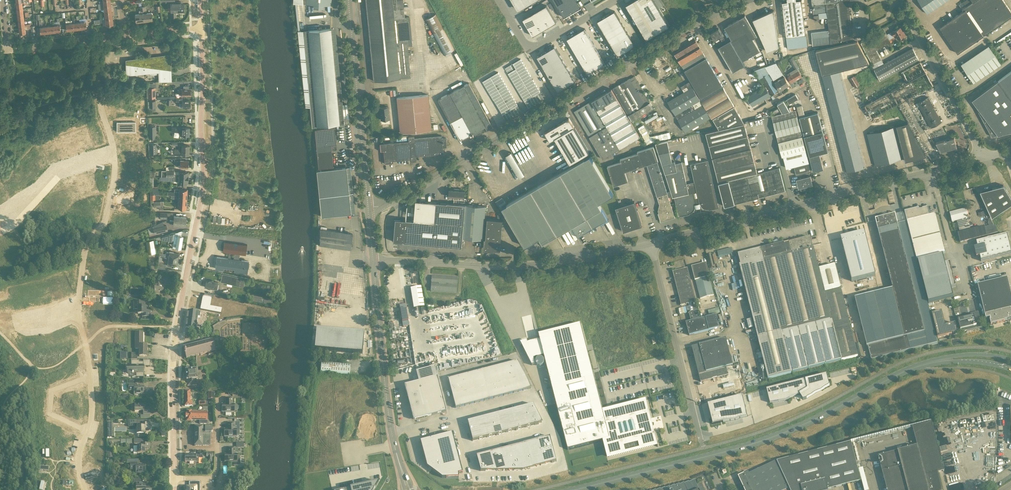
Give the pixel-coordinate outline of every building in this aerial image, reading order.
[(410,75),(410,71),(407,46),(412,45),(410,17),(404,17),(403,0),(366,0),(366,5),(369,32),(372,61),(374,81),(410,77),(410,75)] [(516,7),(517,7),(518,9),(521,8),(535,0),(512,0),(516,7)] [(564,17),(581,7),(577,0),(554,0),(564,17)] [(669,25),(659,9),(654,0),(633,0),(626,4),(646,39),(669,25)] [(782,2),(786,36),(806,33),(802,0),(797,0),(796,0),(787,0),(787,1),(783,2),(782,2)] [(813,9),(821,8),(821,9),(826,8),(829,35),(812,38),(813,45),(853,40),(853,38),(848,0),(812,0),(813,9)] [(949,0),(919,0),(927,13),(949,0)] [(974,10),(978,7),(997,35),(1005,29),(1010,39),(1010,0),(968,0),(974,10)] [(176,2),(176,3),(167,3),(167,7),(171,7),(171,17),(176,17),(176,11),(184,11),(184,4),(182,4),(182,3),(181,3),(181,2),(176,2)] [(546,5),(523,19),(533,36),(556,22),(546,5)] [(753,17),(767,49),(778,44),(774,8),(753,17)] [(143,10),(140,11),(139,11),(139,14),(135,14),(136,22),(143,21),(144,21),(143,10)] [(146,10),(143,10),(144,21),(153,20),(152,12),(147,13),(146,10)] [(597,21),(618,55),(628,49),(635,45),(634,44),(620,19),(615,11),(597,21)] [(436,14),(426,19),(445,54),(455,49),(436,14)] [(731,39),(730,40),(742,60),(760,50),(753,38),(757,36),(745,15),(724,27),(731,39)] [(895,35),(898,39),(902,37),(903,38),(906,36),(904,31),(903,32),(900,27),(891,32),(887,34),(886,33),(876,38),(871,41),(870,38),(861,43),(872,64),(872,65),(880,80),(915,61),(919,59),(914,51),(913,48),(895,58),(884,64),(877,50),(888,44),(889,47),(893,45),(890,39),(895,37),(894,36),(895,35)] [(339,124),(330,28),(310,30),(319,125),(339,124)] [(605,63),(585,28),(567,39),(588,73),(605,63)] [(710,33),(714,41),(720,37),(723,44),(718,47),(728,42),(727,42),(726,42),(723,35),(719,28),(710,33)] [(806,33),(786,36),(787,48),(807,46),(806,33)] [(701,99),(723,86),(695,40),(674,52),(701,99)] [(742,60),(730,40),(727,42),(728,42),(718,47),(732,72),(745,64),(742,60)] [(821,74),(846,172),(864,168),(839,70),(870,62),(859,44),(857,40),(853,41),(816,50),(822,74),(821,74)] [(990,45),(962,62),(973,82),(1002,65),(990,45)] [(575,81),(555,46),(537,56),(558,91),(575,81)] [(170,55),(135,59),(126,60),(126,64),(127,75),(135,74),(135,75),(136,75),(137,75),(138,75),(139,75),(139,74),(140,74),(140,73),(148,72),(148,73),(149,73),(150,73),(150,74),(151,74),(152,74),(153,74),(154,74),(155,74),(156,74),(156,73),(157,73),(158,72),(159,72),(159,71),(159,74),(159,75),(158,75),(158,76),(159,76),(159,77),(159,81),(171,81),(170,55)] [(793,57),(789,59),(790,61),(794,69),(798,66),(794,59),(793,57)] [(920,67),(922,70),(925,69),(921,61),(913,66),(915,69),(920,67)] [(761,78),(766,86),(771,95),(779,89),(780,90),(790,84),(776,62),(768,65),(754,70),(759,78),(761,78)] [(806,80),(803,75),(801,76),(797,69),(797,68),(789,72),(791,75),(788,77),(791,82),(800,77),(803,82),(806,80)] [(1010,98),(1010,71),(998,81),(1010,98)] [(855,75),(850,77),(854,88),(859,85),(855,75)] [(630,78),(613,88),(614,90),(632,120),(653,107),(635,77),(634,76),(630,78)] [(694,129),(699,126),(698,124),(710,117),(689,81),(664,96),(685,132),(692,127),(694,129)] [(998,81),(972,100),(975,104),(974,104),(992,136),(1008,132),(1010,130),(1010,98),(998,81)] [(471,82),(439,97),(458,140),(472,133),(473,136),(491,128),(471,82)] [(181,89),(177,89),(178,93),(181,93),(181,96),(190,95),(191,94),(191,92),(190,92),(190,89),(188,89),(188,86),(184,86),(184,89),(181,89)] [(771,95),(766,86),(747,97),(752,106),(757,104),(765,99),(771,95)] [(723,87),(701,100),(711,117),(712,119),(713,118),(719,129),(706,133),(716,171),(716,175),(717,175),(719,183),(718,183),(724,206),(753,199),(785,191),(779,168),(757,173),(754,161),(745,123),(744,122),(723,87)] [(611,89),(595,98),(574,111),(603,159),(640,137),(611,89)] [(398,97),(396,97),(397,104),(400,133),(408,132),(431,129),(428,94),(398,97)] [(798,99),(796,94),(787,99),(789,104),(798,99)] [(929,96),(928,97),(927,97),(917,103),(931,127),(942,121),(930,100),(931,99),(929,96)] [(182,100),(183,98),(176,98),(176,101),(179,102),(179,103),(182,103),(182,107),(190,108),(190,100),(182,100)] [(783,100),(777,104),(782,112),(789,111),(783,100)] [(112,111),(111,111),(112,114),(113,114),(113,116),(121,116),(121,114),(126,114),(126,107),(130,107),(130,103),(115,103),(115,107),(112,107),(112,111)] [(796,106),(813,171),(823,168),(819,153),(828,151),(818,112),(805,115),(802,105),(796,106)] [(380,113),(381,120),(389,119),(388,107),(379,107),(380,113)] [(796,110),(790,111),(782,113),(772,116),(782,156),(784,156),(787,168),(794,166),(796,175),(811,171),(807,157),(796,110)] [(555,138),(558,143),(570,163),(589,152),(574,127),(569,118),(545,132),(550,140),(555,138)] [(117,128),(117,132),(131,131),(131,127),(135,127),(135,122),(118,122),(118,128),(117,128)] [(904,157),(905,161),(925,155),(907,122),(896,125),(896,126),(867,133),(875,165),(904,157)] [(537,123),(533,125),(537,132),(541,129),(537,123)] [(669,132),(650,135),(644,124),(638,127),(646,144),(648,143),(662,140),(660,141),(661,141),(666,138),(670,137),(669,132)] [(180,132),(179,135),(189,135),(189,127),(181,127),(174,127),(174,132),(180,132)] [(318,168),(333,166),(333,161),(331,144),(336,144),(335,127),(315,129),(318,168)] [(82,133),(76,135),(79,145),(89,142),(87,138),(84,139),(82,133)] [(72,143),(69,144),(70,148),(79,145),(76,135),(70,137),(72,143)] [(380,150),(383,150),(384,163),(393,162),(393,160),(411,159),(411,156),(416,156),(416,155),(443,153),(443,147),(447,147),(446,138),(442,138),(441,135),(440,135),(432,136),(414,138),(414,136),(408,137),(409,141),(380,144),(380,143),(380,150)] [(121,143),(121,151),(123,151),(123,153),(123,152),(127,152),(126,152),(126,151),(134,151),(134,144),(134,142),(137,142),(137,137),(130,137),(130,142),(129,142),(129,141),(128,141),(126,141),(126,142),(124,142),(126,142),(126,143),(121,143)] [(952,150),(952,148),(957,147),(954,137),(935,142),(941,151),(949,149),(949,150),(952,150)] [(65,138),(59,140),(62,150),(63,149),(68,148),(65,138)] [(674,197),(678,216),(697,212),(695,204),(699,203),(701,211),(718,207),(708,160),(690,164),(694,181),(686,183),(682,161),(675,163),(675,160),(672,161),(667,140),(655,143),(670,190),(667,192),(657,160),(658,160),(653,145),(637,151),(638,152),(620,158),(621,161),(607,165),(614,185),(628,181),(625,171),(647,164),(648,167),(658,198),(660,204),(658,210),(659,213),(658,213),(661,222),(675,217),(668,197),(672,195),(672,197),(674,197)] [(41,150),(37,151),(39,157),(48,154),(45,145),(40,147),(41,150)] [(180,145),(180,149),(175,149),(175,154),(182,155),(182,154),(189,154),(189,145),(181,145),(180,145)] [(524,174),(511,152),(509,153),(506,155),(506,156),(519,178),(522,176),(524,174)] [(502,207),(524,245),(525,246),(539,237),(543,243),(546,241),(556,235),(572,225),(578,236),(600,223),(608,218),(606,216),(598,203),(613,194),(598,169),(590,155),(569,167),(559,173),(502,207)] [(31,156),(27,161),(35,168),(41,161),(38,158),(36,161),(31,156)] [(180,160),(180,161),(177,160),(176,164),(179,164),(179,168),(188,168),(189,160),(180,160)] [(27,161),(23,166),(28,170),(25,172),(29,175),(35,168),(27,161)] [(321,216),(351,213),(346,167),(316,170),(319,196),(321,216)] [(132,175),(128,175),(128,179),(124,179),(124,184),(124,186),(130,186),(130,184),(139,184),(139,181),(139,176),(132,176),(132,175)] [(810,175),(797,179),(799,187),(805,186),(807,185),(812,184),(810,175)] [(94,179),(85,181),(88,192),(94,190),(92,184),(95,183),(94,179)] [(85,181),(75,184),(77,189),(80,188),(82,194),(88,192),(85,181)] [(980,191),(992,217),(1010,204),(1010,197),(1003,185),(992,188),(981,191),(980,191)] [(64,192),(63,192),(70,199),(74,194),(67,188),(64,192)] [(454,203),(456,203),(457,188),(455,188),(454,188),(454,190),(450,189),(449,189),(449,197),(454,197),(454,203)] [(459,188),(457,188),(456,203),(458,204),(459,197),(464,198),(465,191),(460,190),(460,189),(459,188)] [(174,189),(174,192),(168,192),(167,195),(171,195),(171,197),(174,197),(175,195),(187,196),(187,189),(174,189)] [(62,193),(60,196),(67,203),(70,199),(63,192),(62,193)] [(118,197),(118,204),(122,204),(123,205),(126,205),(126,204),(129,204),(129,197),(137,197),(137,193),(125,193),(125,196),(122,196),(122,197),(118,197)] [(499,207),(506,203),(501,195),(494,199),(495,200),(499,207)] [(57,199),(56,200),(63,206),(67,203),(60,196),(57,199)] [(887,196),(873,199),(874,206),(877,205),(876,202),(883,201),(883,203),(888,202),(887,196)] [(462,247),(463,238),(464,225),(422,221),(422,220),(435,221),(437,200),(430,199),(429,199),(429,200),(425,200),(424,204),(416,204),(415,212),(414,220),(406,220),(404,242),(462,247)] [(55,201),(53,204),(60,210),(63,206),(56,200),(55,201)] [(163,206),(163,201),(153,201),(154,207),(159,207),(159,210),(163,210),(163,207),(161,207),(161,206),(163,206)] [(619,206),(615,207),(617,213),(623,231),(642,225),(637,209),(634,201),(619,206)] [(464,218),(464,225),(463,238),(464,238),(483,239),(484,218),(485,206),(458,204),(456,203),(454,203),(441,202),(440,216),(464,218)] [(53,204),(47,210),(52,215),(54,212),(56,214),(60,210),(53,204)] [(488,206),(487,218),(503,219),(503,216),(498,207),(488,206)] [(904,212),(907,222),(917,261),(945,254),(935,215),(930,216),(928,208),(919,210),(919,209),(904,212)] [(972,223),(970,222),(969,223),(968,218),(966,209),(949,214),(952,222),(957,221),(960,234),(958,234),(957,235),(959,243),(986,236),(984,227),(971,231),(970,227),(972,226),(972,223)] [(127,223),(127,216),(128,216),(131,216),(131,211),(130,211),(125,211),(125,216),(119,216),(118,216),(114,216),(114,220),(114,223),(117,223),(119,223),(119,225),(124,225),(124,224),(124,223),(126,223),(127,223)] [(877,227),(893,289),(855,298),(867,347),(868,346),(871,360),(907,351),(928,345),(937,343),(936,339),(928,304),(917,264),(917,261),(907,222),(897,224),(895,215),(875,219),(877,227)] [(495,249),(495,250),(500,250),(500,249),(503,219),(487,218),(485,248),(495,249)] [(154,234),(168,230),(166,225),(163,226),(162,222),(153,226),(154,234)] [(353,234),(320,229),(320,245),(350,249),(353,234)] [(976,257),(980,256),(981,261),(1010,254),(1010,251),(1007,234),(976,242),(977,247),(974,248),(976,257)] [(757,250),(738,255),(741,265),(740,265),(768,379),(858,357),(856,349),(835,265),(819,269),(813,247),(811,239),(810,237),(784,244),(761,250),(761,249),(757,250)] [(866,237),(842,243),(853,287),(877,281),(866,237)] [(17,239),(8,243),(12,253),(18,250),(15,244),(18,243),(17,239)] [(153,240),(146,241),(148,253),(155,252),(153,240)] [(229,252),(228,257),(217,256),(217,257),(216,256),(214,268),(215,268),(215,269),(221,269),(246,273),(248,260),(239,259),(240,254),(246,255),(247,245),(224,241),(223,251),(229,252)] [(0,247),(0,249),(1,251),(4,249),(7,255),(12,253),(8,243),(0,247)] [(719,257),(733,253),(732,248),(717,252),(719,257)] [(161,257),(168,258),(178,260),(179,254),(178,254),(179,253),(173,252),(174,252),(169,251),(168,256),(166,256),(167,254),(162,253),(161,257)] [(718,267),(714,254),(707,256),(711,269),(718,267)] [(917,264),(928,304),(953,298),(951,290),(955,289),(949,264),(944,266),(942,257),(917,264)] [(695,281),(696,281),(700,299),(714,296),(709,277),(710,277),(706,263),(691,267),(695,281)] [(673,272),(681,305),(691,303),(694,311),(689,313),(691,320),(700,318),(695,302),(696,302),(688,268),(680,270),(673,272)] [(222,273),(220,282),(239,286),(243,287),(245,278),(241,277),(222,273)] [(90,274),(90,282),(103,283),(103,274),(90,274)] [(405,275),(406,285),(413,284),(412,275),(405,275)] [(457,278),(432,276),(431,291),(456,293),(457,278)] [(1007,278),(977,285),(985,314),(984,314),(985,319),(989,318),(990,320),(991,325),(1005,321),(1008,320),(1008,321),(1010,320),(1010,294),(1007,278)] [(217,289),(219,282),(217,282),(217,281),(215,281),(206,279),(204,287),(216,289),(217,289)] [(58,280),(52,282),(56,292),(65,288),(63,284),(60,286),(58,280)] [(49,290),(46,292),(47,296),(56,292),(52,282),(46,284),(49,290)] [(158,291),(163,291),(163,282),(155,282),(155,288),(150,288),(150,295),(158,295),(158,291)] [(424,307),(421,287),(410,289),(413,309),(424,307)] [(15,294),(11,295),(12,302),(21,300),(19,290),(14,292),(15,294)] [(88,296),(89,296),(89,302),(98,302),(98,296),(102,296),(102,290),(88,290),(88,296)] [(246,296),(245,301),(262,304),(263,299),(246,296)] [(221,314),(222,309),(210,307),(212,298),(204,297),(202,305),(201,305),(200,310),(221,314)] [(146,307),(144,307),(144,302),(134,302),(134,307),(138,307),(138,314),(142,314),(142,320),(150,320),(150,311),(146,311),(146,307)] [(405,304),(399,305),(403,327),(409,326),(405,304)] [(692,309),(692,306),(679,308),(680,314),(687,313),(687,310),(692,309)] [(200,313),(188,311),(185,328),(196,329),(198,317),(200,318),(200,313)] [(946,325),(945,326),(941,311),(932,314),(936,333),(937,338),(952,335),(952,334),(953,334),(957,333),(956,329),(956,328),(955,323),(949,325),(949,326),(946,326),(946,325)] [(540,340),(521,345),(532,365),(535,365),(534,359),(544,356),(568,450),(605,441),(609,457),(657,445),(646,402),(603,413),(586,345),(578,314),(537,324),(536,324),(540,340)] [(961,329),(962,332),(967,331),(967,330),(980,327),(977,314),(968,316),(968,315),(959,317),(960,319),(958,319),(960,330),(961,329)] [(719,328),(715,316),(706,318),(686,323),(689,336),(709,331),(719,328)] [(72,327),(67,330),(71,339),(76,337),(72,327)] [(67,330),(62,331),(66,341),(71,339),(67,330)] [(314,350),(362,354),(364,334),(316,330),(314,350)] [(62,331),(58,333),(61,342),(66,341),(62,331)] [(58,333),(53,335),(53,337),(54,339),(55,341),(55,343),(56,345),(61,342),(58,333)] [(692,347),(701,382),(733,374),(734,379),(722,382),(724,390),(735,387),(737,392),(745,390),(743,384),(742,385),(739,372),(740,372),(739,364),(733,366),(726,339),(692,347)] [(187,358),(196,356),(207,353),(208,355),(213,354),(213,353),(215,352),(212,340),(202,342),(184,347),(183,347),(183,348),(184,351),(185,355),(185,354),(186,358),(186,359),(187,359),(187,358)] [(129,373),(131,373),(134,373),(134,372),(136,372),(136,377),(144,377),(143,362),(139,362),(139,361),(131,361),(131,366),(129,366),(129,373)] [(320,372),(350,374),(350,363),(321,361),(320,372)] [(531,389),(517,361),(448,379),(455,408),(531,389)] [(415,370),(416,371),(420,370),(419,364),(405,367),(407,375),(412,374),(411,371),(415,370)] [(200,372),(197,373),(197,370),(197,369),(190,370),(190,369),(189,368),(187,368),(185,369),(185,372),(186,380),(187,380),(187,386),(196,385),(196,379),(200,379),(200,372)] [(75,369),(70,371),(74,380),(79,378),(75,369)] [(70,371),(65,373),(69,382),(74,380),(70,371)] [(65,373),(61,374),(64,383),(69,382),(65,373)] [(61,374),(56,376),(59,385),(64,383),(61,374)] [(803,399),(829,385),(827,375),(786,385),(766,390),(770,403),(772,403),(787,399),(790,398),(799,393),(803,399)] [(56,376),(51,378),(52,380),(52,382),(53,384),(54,385),(54,387),(59,385),(56,376)] [(407,391),(414,420),(446,412),(437,377),(404,385),(406,391),(407,391)] [(153,394),(153,388),(144,388),(144,387),(135,387),(135,385),(128,385),(128,391),(134,390),(134,394),(153,394)] [(742,396),(708,405),(711,419),(711,420),(711,419),(713,424),(719,423),(723,422),(723,423),(723,422),(725,421),(742,417),(747,416),(747,415),(742,396)] [(222,411),(222,412),(226,412),(226,413),(231,413),(231,412),(234,412),(234,411),(237,411),(238,409),(238,407),(237,405),(234,405),(234,404),(233,404),(232,398),(226,398),(226,404),(222,404),(222,408),(222,411)] [(143,414),(150,414),(150,408),(144,408),(144,404),(134,404),(134,411),(143,411),(143,414)] [(472,442),(543,423),(533,405),(467,422),(472,442)] [(191,412),(191,411),(187,411),(187,414),(185,414),(185,418),(187,419),(187,421),(191,422),(191,420),(199,421),(199,424),(207,424),(207,412),(191,412)] [(49,425),(49,427),(54,429),(58,420),(53,418),(52,419),(51,421),(50,423),(49,425)] [(58,420),(54,429),(58,431),(62,422),(58,420)] [(128,421),(128,424),(141,424),(141,427),(137,427),(137,434),(137,437),(146,437),(146,434),(145,434),(145,430),(149,430),(149,424),(146,424),(146,420),(128,421)] [(62,422),(58,431),(63,433),(67,424),(62,422)] [(234,429),(234,427),(234,423),(228,423),(228,427),(228,429),(224,429),(224,433),(224,436),(224,437),(228,437),(228,438),(233,438),(233,437),(236,437),(236,435),(239,435),(239,430),(236,430),(236,429),(234,429)] [(67,424),(63,433),(67,435),(71,426),(67,424)] [(71,426),(67,435),(72,437),(76,428),(71,426)] [(195,427),(194,446),(210,446),(210,433),(211,433),(211,432),(212,432),(212,427),(205,427),(205,433),(203,433),(203,427),(195,427)] [(458,474),(462,473),(452,433),(420,441),(427,467),(442,478),(458,477),(458,474)] [(551,438),(476,457),(479,473),(485,473),(484,472),(522,471),(551,464),(551,465),(556,463),(551,438)] [(142,439),(134,439),(134,444),(134,446),(133,446),(133,453),(145,453),(145,449),(150,449),(150,443),(142,443),(142,439)] [(851,443),(851,442),(806,454),(777,461),(790,489),(826,489),(861,481),(851,443)] [(228,448),(228,453),(228,454),(225,454),(225,458),(224,458),(224,461),(225,461),(225,462),(229,462),(229,463),(234,463),(234,462),(237,462),(237,460),(240,460),(240,455),(237,455),(237,454),(235,454),(235,453),(238,453),(238,448),(244,448),(244,443),(236,443),(236,448),(235,448),(228,448)] [(898,452),(881,456),(881,454),(878,455),(878,456),(877,456),(877,459),(879,458),(887,489),(908,489),(898,452)] [(776,461),(749,473),(745,475),(744,474),(738,477),(744,489),(790,489),(776,461)] [(130,463),(130,469),(135,469),(135,473),(145,473),(145,466),(137,466),(137,463),(130,463)] [(146,483),(141,483),(141,479),(133,479),(133,483),(136,483),(136,489),(144,489),(151,489),(151,487),(146,487),(146,483)] [(697,485),(695,480),(689,483),(689,482),(684,484),(684,483),(680,485),(679,484),(675,486),(670,488),(670,487),(666,489),(665,488),(661,489),(699,489),(697,485)] [(187,488),(187,489),(196,489),(196,488),(200,488),(200,481),(194,481),(194,487),(187,488)]
